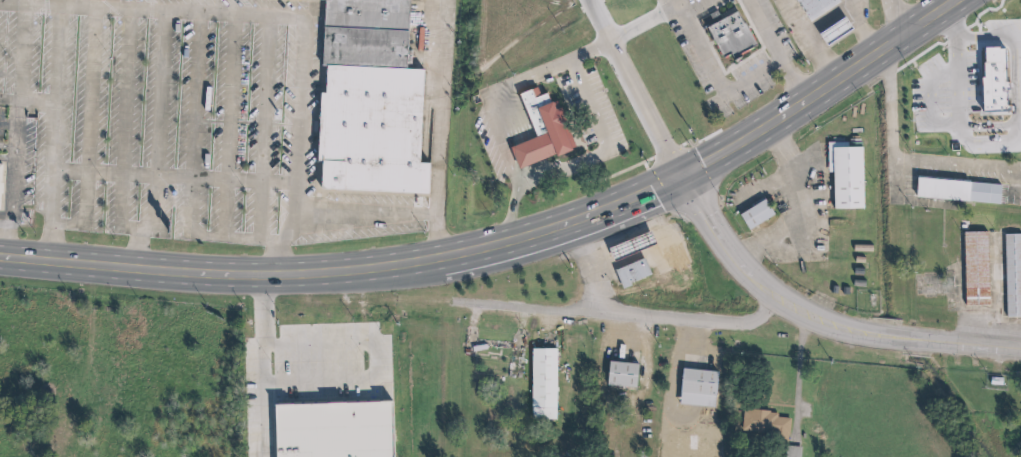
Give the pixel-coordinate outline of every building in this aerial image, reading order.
[(321,3),(251,0),(410,0),(407,69),(419,69),(415,162),(427,162),(425,193),(322,189),(327,69),(318,68),(321,3)] [(811,21),(841,1),(840,0),(796,0),(811,21)] [(716,20),(740,64),(772,46),(749,3),(716,20)] [(844,16),(823,30),(833,44),(853,30),(844,16)] [(1006,31),(1020,21),(1020,45),(1020,47),(1013,51),(1002,38),(1005,36),(1008,34),(1006,31)] [(525,144),(532,161),(581,142),(560,87),(548,92),(544,85),(531,90),(548,135),(525,144)] [(838,144),(841,210),(875,208),(872,142),(838,144)] [(13,211),(0,210),(0,161),(16,162),(13,211)] [(929,175),(926,197),(1012,206),(1014,186),(929,175)] [(749,231),(774,217),(765,201),(740,215),(749,231)] [(651,231),(609,249),(614,262),(657,244),(651,231)] [(988,231),(964,232),(967,305),(990,304),(988,231)] [(1007,316),(1020,316),(1020,234),(1005,234),(1007,316)] [(652,277),(645,260),(615,271),(623,289),(652,277)] [(545,344),(570,344),(569,407),(545,408),(545,344)] [(532,420),(557,420),(557,349),(532,349),(532,420)] [(652,361),(622,360),(621,386),(651,387),(652,361)] [(607,387),(636,389),(638,365),(609,362),(607,387)] [(682,404),(684,366),(720,367),(718,406),(682,404)] [(278,456),(325,456),(394,454),(392,398),(277,400),(278,456)] [(747,427),(749,409),(757,410),(757,406),(775,407),(774,412),(782,412),(782,416),(794,417),(793,431),(747,427)] [(801,449),(787,448),(787,456),(801,456),(801,449)]
